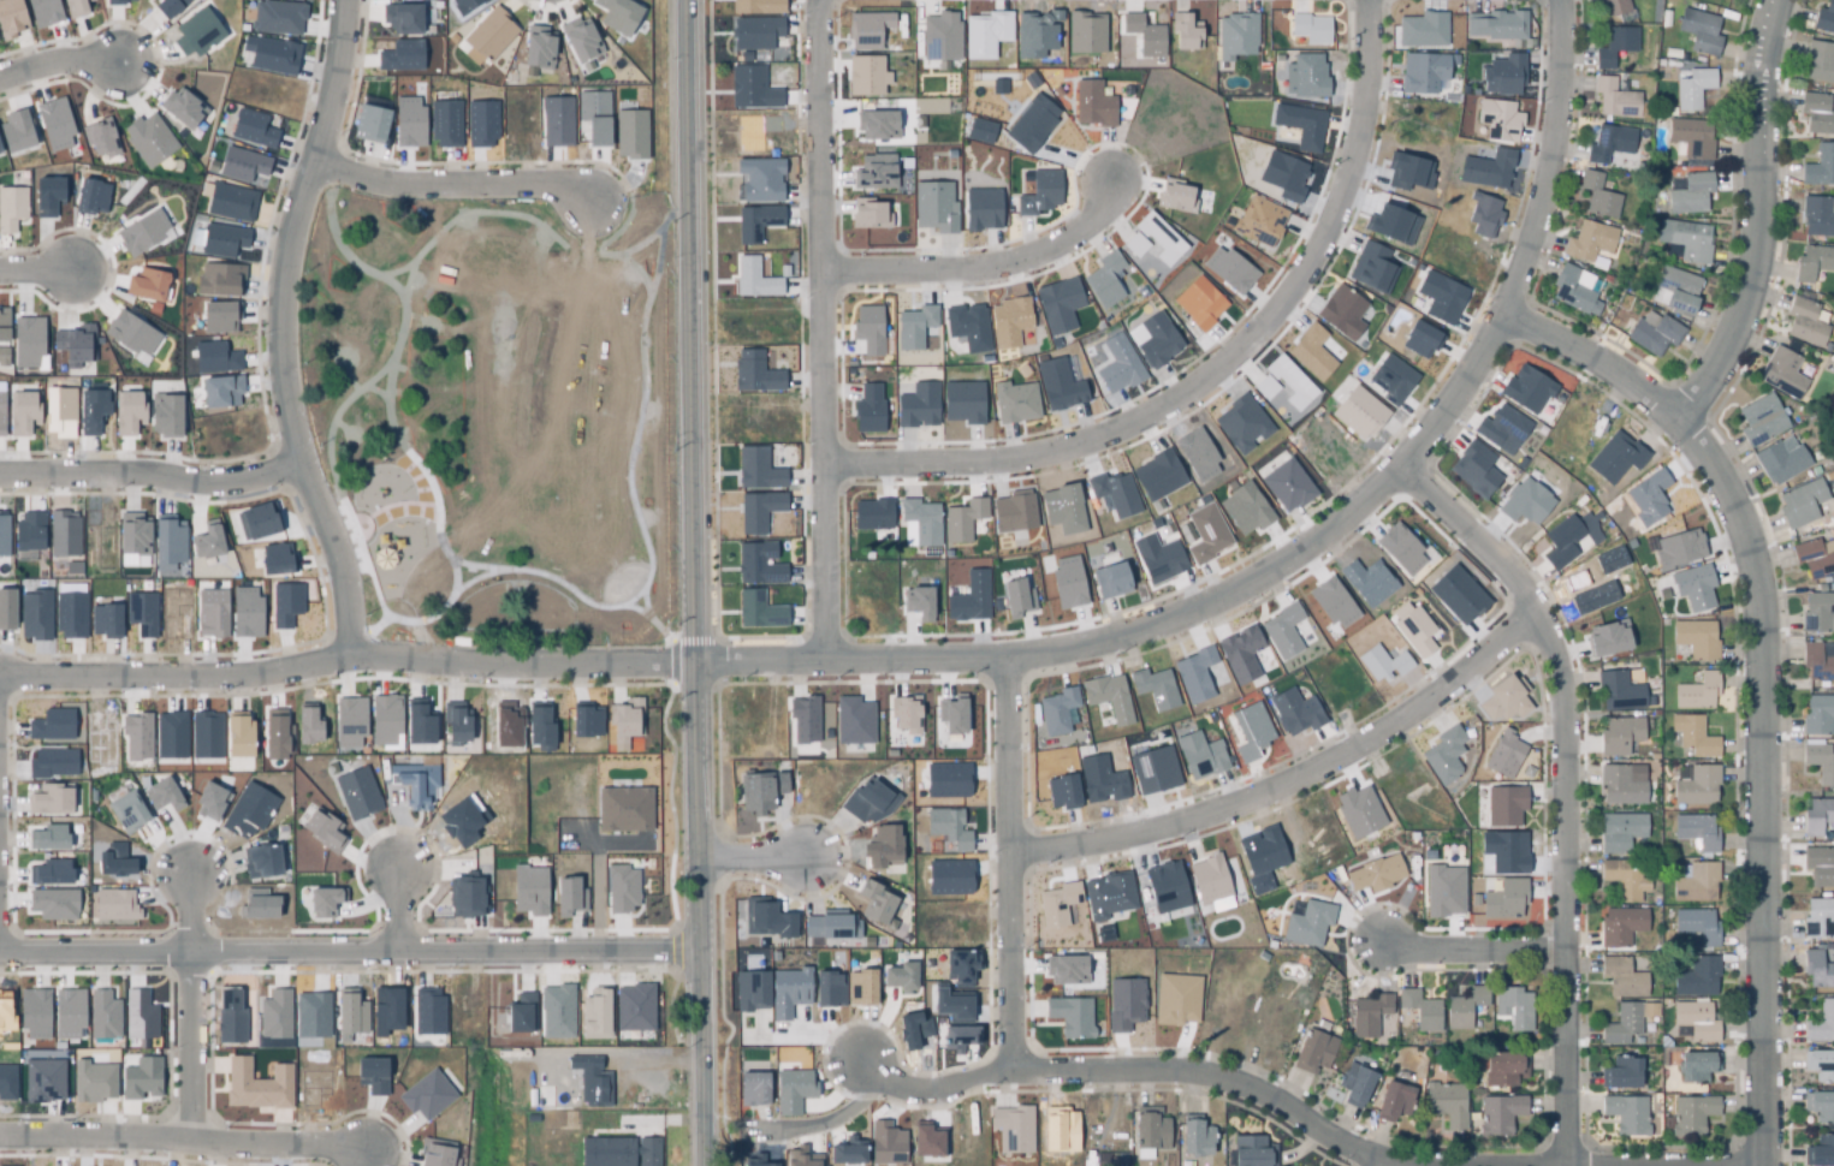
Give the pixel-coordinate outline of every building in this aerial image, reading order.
[(2,40),(0,31),(0,0),(18,0),(26,26),(12,31),(13,36),(13,37),(2,40)] [(35,26),(26,0),(56,0),(61,18),(41,24),(35,26)] [(69,17),(64,0),(66,0),(89,0),(83,2),(85,12),(69,17)] [(153,7),(161,0),(189,0),(165,20),(153,7)] [(451,1),(451,0),(483,0),(471,7),(459,16),(458,17),(452,7),(453,7),(452,5),(451,1)] [(590,4),(593,0),(619,0),(639,12),(630,26),(631,28),(624,38),(599,23),(605,12),(590,4)] [(732,14),(732,0),(781,0),(782,13),(758,13),(732,14)] [(1607,19),(1601,0),(1629,0),(1633,11),(1607,19)] [(1826,11),(1828,0),(1833,0),(1833,35),(1812,29),(1818,8),(1826,11)] [(261,1),(299,5),(299,6),(303,6),(302,22),(298,22),(297,36),(251,32),(251,29),(248,29),(249,22),(251,22),(254,2),(260,4),(261,1)] [(422,18),(422,31),(400,31),(400,30),(396,30),(396,18),(386,18),(386,4),(422,2),(422,18)] [(224,35),(201,52),(196,44),(191,48),(183,54),(174,42),(182,36),(176,26),(180,23),(204,6),(224,35)] [(516,29),(485,61),(475,52),(463,40),(493,7),(506,20),(516,29)] [(1717,59),(1691,50),(1694,36),(1679,31),(1686,7),(1722,18),(1716,36),(1723,38),(1717,59)] [(1081,10),(1081,16),(1103,16),(1104,49),(1081,49),(1070,49),(1069,10),(1081,10)] [(1060,20),(1049,20),(1046,24),(1046,28),(1053,28),(1053,35),(1055,35),(1055,41),(1053,41),(1053,49),(1040,49),(1040,58),(1016,58),(1016,16),(1032,16),(1032,20),(1037,20),(1041,16),(1043,17),(1049,13),(1060,13),(1060,20)] [(1443,44),(1397,44),(1396,18),(1419,18),(1419,14),(1443,13),(1443,44)] [(877,49),(851,49),(851,37),(848,37),(848,14),(891,14),(891,28),(877,28),(877,49)] [(954,19),(954,24),(957,24),(957,59),(955,59),(946,59),(946,69),(937,69),(937,59),(922,59),(922,19),(937,19),(937,16),(954,14),(954,19)] [(991,59),(965,59),(965,18),(989,18),(989,14),(1009,14),(1009,41),(991,41),(991,59)] [(1142,14),(1142,26),(1163,26),(1164,55),(1141,55),(1141,32),(1124,32),(1123,14),(1142,14)] [(1187,14),(1187,23),(1198,23),(1198,35),(1193,35),(1193,50),(1175,50),(1175,32),(1171,32),(1171,14),(1187,14)] [(1526,32),(1526,37),(1489,37),(1489,32),(1466,34),(1466,16),(1525,14),(1526,32)] [(1306,16),(1306,19),(1328,19),(1328,43),(1305,43),(1305,35),(1290,35),(1290,16),(1306,16)] [(1254,17),(1254,44),(1253,44),(1253,54),(1230,54),(1230,61),(1218,61),(1218,20),(1227,19),(1227,17),(1254,17)] [(766,46),(735,47),(735,35),(734,18),(783,18),(783,34),(766,35),(766,46)] [(583,20),(600,53),(576,65),(558,29),(571,22),(574,25),(583,20)] [(552,35),(548,69),(523,66),(528,25),(545,28),(544,34),(552,35)] [(1614,71),(1597,71),(1597,49),(1607,49),(1607,29),(1639,29),(1639,53),(1615,52),(1614,71)] [(255,40),(283,44),(283,42),(283,41),(292,43),(292,44),(297,46),(297,48),(291,76),(249,67),(255,40)] [(394,67),(380,67),(379,52),(394,52),(394,40),(422,40),(422,66),(394,67)] [(1811,41),(1833,46),(1833,84),(1806,78),(1810,63),(1806,61),(1811,41)] [(1447,55),(1446,79),(1434,78),(1432,93),(1399,91),(1400,75),(1401,75),(1401,54),(1447,55)] [(1517,91),(1482,91),(1482,70),(1488,70),(1488,61),(1503,61),(1503,54),(1523,54),(1523,82),(1517,82),(1517,91)] [(1319,56),(1319,66),(1323,66),(1323,79),(1325,79),(1325,96),(1293,96),(1293,81),(1293,56),(1319,56)] [(848,59),(879,58),(880,96),(848,96),(848,59)] [(1164,58),(1171,61),(1167,70),(1161,66),(1164,58)] [(762,67),(762,90),(779,90),(779,107),(730,107),(730,67),(762,67)] [(1678,112),(1678,79),(1690,79),(1690,70),(1717,70),(1717,90),(1702,90),(1702,112),(1678,112)] [(1640,119),(1599,117),(1601,94),(1595,94),(1596,77),(1618,78),(1616,85),(1625,85),(1625,91),(1642,93),(1640,119)] [(1112,126),(1099,126),(1099,124),(1075,124),(1075,82),(1098,82),(1098,99),(1112,99),(1112,126)] [(179,88),(206,109),(189,131),(159,106),(168,93),(173,96),(179,88)] [(607,148),(586,148),(586,120),(576,120),(576,93),(607,93),(607,148)] [(1830,112),(1833,112),(1833,136),(1805,132),(1806,113),(1802,112),(1803,94),(1832,96),(1830,112)] [(70,143),(51,149),(36,105),(63,96),(73,133),(67,135),(70,143)] [(1050,126),(1027,153),(1004,135),(1027,108),(1031,103),(1037,96),(1055,113),(1050,119),(1052,123),(1050,126)] [(570,97),(570,145),(542,145),(541,97),(570,97)] [(416,99),(416,109),(421,109),(422,145),(394,145),(394,99),(416,99)] [(1520,114),(1519,125),(1515,125),(1514,142),(1508,142),(1486,138),(1488,123),(1477,121),(1479,100),(1513,103),(1512,113),(1518,114),(1520,114)] [(459,144),(444,144),(444,141),(438,141),(438,137),(432,137),(432,101),(459,101),(459,144)] [(468,148),(496,147),(496,101),(467,102),(468,148)] [(387,112),(380,143),(352,137),(360,105),(387,112)] [(1316,151),(1295,149),(1299,127),(1270,123),(1274,105),(1322,112),(1316,151)] [(7,151),(0,126),(7,124),(4,115),(23,109),(34,143),(7,151)] [(275,132),(271,149),(228,137),(237,109),(263,118),(261,129),(275,132)] [(645,112),(645,160),(627,160),(627,156),(616,156),(616,113),(645,112)] [(895,131),(895,138),(862,138),(862,131),(857,131),(857,112),(895,112),(895,131)] [(154,113),(178,145),(153,165),(149,167),(127,137),(130,136),(129,132),(124,127),(138,117),(142,121),(154,113)] [(737,115),(761,115),(761,149),(737,149),(737,115)] [(107,117),(119,155),(105,159),(103,153),(95,155),(91,144),(85,145),(81,130),(87,127),(85,124),(94,121),(107,117)] [(971,120),(995,126),(989,144),(966,138),(971,120)] [(1715,161),(1686,160),(1687,144),(1668,143),(1669,120),(1713,121),(1711,141),(1715,141),(1715,161)] [(1607,166),(1586,162),(1589,145),(1596,147),(1599,125),(1637,131),(1633,156),(1609,153),(1607,166)] [(1818,143),(1833,143),(1833,190),(1829,190),(1829,186),(1803,185),(1803,165),(1818,165),(1818,159),(1814,159),(1814,151),(1818,151),(1818,143)] [(268,160),(263,177),(250,172),(247,183),(218,174),(225,148),(268,160)] [(1510,151),(1508,166),(1506,166),(1502,189),(1456,180),(1461,156),(1490,162),(1492,148),(1510,151)] [(1294,204),(1275,196),(1278,189),(1256,179),(1268,151),(1304,166),(1295,186),(1300,189),(1294,204)] [(1417,186),(1406,183),(1403,190),(1385,185),(1390,168),(1385,167),(1389,153),(1423,162),(1417,186)] [(891,179),(895,179),(895,189),(853,189),(853,171),(860,171),(860,157),(872,157),(872,156),(891,156),(891,157),(891,179)] [(781,161),(781,174),(777,174),(777,185),(779,185),(779,201),(743,201),(743,186),(746,185),(746,173),(738,173),(738,162),(746,162),(777,162),(781,161)] [(1616,220),(1585,213),(1591,192),(1580,189),(1585,169),(1604,174),(1601,191),(1622,197),(1616,220)] [(1033,215),(1016,215),(1016,197),(1032,197),(1032,172),(1058,172),(1058,206),(1049,206),(1049,210),(1033,210),(1033,215)] [(1670,215),(1668,191),(1685,190),(1684,176),(1714,173),(1715,194),(1708,195),(1709,212),(1670,215)] [(36,218),(56,218),(56,205),(64,205),(64,178),(36,178),(36,218)] [(109,184),(106,207),(95,206),(94,209),(78,206),(83,178),(99,180),(99,183),(109,184)] [(1191,191),(1188,201),(1194,202),(1193,214),(1156,207),(1158,194),(1161,194),(1163,178),(1182,182),(1180,189),(1191,191)] [(954,233),(937,233),(937,225),(915,225),(915,182),(949,182),(949,206),(954,206),(954,233)] [(212,184),(255,194),(248,222),(204,213),(212,184)] [(14,231),(0,231),(0,188),(14,188),(25,188),(26,216),(14,216),(14,231)] [(965,191),(998,190),(998,227),(966,228),(965,191)] [(1501,201),(1474,192),(1465,221),(1473,224),(1471,233),(1492,240),(1501,211),(1498,211),(1501,201)] [(1283,210),(1277,226),(1278,226),(1277,227),(1278,227),(1278,228),(1280,228),(1276,237),(1275,236),(1274,238),(1272,237),(1272,238),(1269,236),(1268,239),(1264,238),(1263,240),(1254,237),(1242,231),(1234,227),(1237,219),(1246,222),(1250,213),(1246,212),(1253,196),(1283,210)] [(871,197),(871,203),(882,203),(882,215),(889,215),(889,225),(872,226),(853,226),(853,197),(871,197)] [(1804,197),(1833,199),(1833,238),(1805,236),(1808,218),(1803,218),(1804,197)] [(1378,203),(1417,219),(1407,245),(1361,228),(1366,215),(1372,218),(1378,203)] [(759,242),(741,242),(740,207),(759,207),(781,207),(782,222),(759,222),(759,242)] [(161,239),(129,257),(114,233),(156,208),(168,228),(158,234),(161,239)] [(1146,210),(1183,248),(1164,267),(1152,256),(1159,249),(1144,234),(1141,237),(1130,226),(1146,210)] [(1592,263),(1573,257),(1573,260),(1562,256),(1568,239),(1575,242),(1583,220),(1619,231),(1612,255),(1597,251),(1592,263)] [(1710,266),(1680,261),(1681,246),(1667,244),(1670,221),(1713,227),(1709,246),(1713,246),(1710,266)] [(247,232),(244,249),(232,248),(231,258),(200,254),(201,243),(203,226),(247,232)] [(1120,245),(1133,232),(1146,245),(1134,258),(1120,245)] [(1396,268),(1385,295),(1372,288),(1349,278),(1365,240),(1388,251),(1383,262),(1396,268)] [(1216,246),(1223,252),(1227,248),(1257,273),(1237,296),(1207,270),(1200,266),(1216,246)] [(1804,246),(1833,248),(1833,273),(1816,272),(1815,285),(1797,284),(1798,256),(1804,257),(1804,246)] [(1120,296),(1100,309),(1080,279),(1099,267),(1096,261),(1111,251),(1121,266),(1106,275),(1120,296)] [(755,257),(755,280),(778,280),(779,295),(756,296),(737,296),(737,258),(755,257)] [(233,266),(232,281),(235,281),(233,297),(195,295),(196,279),(200,279),(201,263),(233,266)] [(1586,316),(1551,299),(1557,288),(1553,286),(1563,263),(1597,281),(1592,292),(1597,295),(1586,316)] [(1693,317),(1651,303),(1657,288),(1655,287),(1663,264),(1703,279),(1697,297),(1701,298),(1693,317)] [(166,274),(159,303),(124,295),(127,278),(133,279),(133,276),(138,278),(141,268),(166,274)] [(1448,327),(1423,314),(1430,298),(1413,291),(1424,270),(1466,292),(1448,327)] [(1201,332),(1200,333),(1186,319),(1187,317),(1176,305),(1171,301),(1181,291),(1197,275),(1225,303),(1210,319),(1209,320),(1211,322),(1201,332)] [(1073,328),(1049,337),(1034,292),(1058,284),(1073,280),(1081,307),(1067,311),(1073,328)] [(1360,325),(1348,341),(1313,315),(1325,298),(1336,284),(1364,305),(1353,320),(1360,325)] [(1823,349),(1787,335),(1793,317),(1787,316),(1793,296),(1798,297),(1799,291),(1816,297),(1814,303),(1822,305),(1820,311),(1830,315),(1827,325),(1832,327),(1823,349)] [(1017,344),(997,346),(992,307),(1014,304),(1013,298),(1028,296),(1031,325),(1016,326),(1017,344)] [(232,332),(203,332),(203,303),(236,303),(236,321),(232,321),(232,332)] [(978,307),(979,311),(981,311),(987,351),(966,353),(963,335),(948,338),(944,310),(958,308),(960,314),(966,314),(965,309),(978,307)] [(9,308),(0,308),(0,342),(8,342),(9,308)] [(880,339),(880,357),(862,357),(862,339),(855,339),(853,339),(853,325),(855,325),(855,308),(879,308),(880,339)] [(920,351),(897,351),(897,314),(919,314),(919,308),(934,308),(934,327),(920,327),(920,351)] [(159,334),(146,355),(136,347),(132,353),(103,334),(120,309),(159,334)] [(1164,359),(1149,369),(1149,368),(1134,346),(1147,338),(1138,323),(1157,310),(1181,345),(1163,357),(1164,359)] [(1658,359),(1626,339),(1639,319),(1655,328),(1663,315),(1686,329),(1674,349),(1668,345),(1658,359)] [(34,367),(13,367),(13,319),(40,319),(40,355),(34,355),(34,367)] [(1436,334),(1428,350),(1424,347),(1419,357),(1399,345),(1405,337),(1402,335),(1411,320),(1436,334)] [(1317,381),(1286,351),(1300,335),(1298,334),(1310,322),(1324,335),(1314,346),(1334,364),(1317,381)] [(91,325),(91,361),(84,361),(84,363),(76,363),(77,369),(63,369),(63,351),(53,351),(53,333),(76,333),(76,325),(91,325)] [(1144,376),(1127,387),(1124,383),(1106,394),(1093,371),(1111,361),(1100,341),(1117,331),(1144,376)] [(224,343),(224,353),(239,353),(239,368),(197,370),(196,344),(224,343)] [(1785,393),(1759,380),(1776,345),(1802,358),(1785,393)] [(8,347),(0,348),(0,364),(8,364),(8,347)] [(760,373),(781,373),(782,391),(735,391),(735,363),(737,363),(737,351),(760,351),(760,373)] [(1277,353),(1314,392),(1295,412),(1276,392),(1283,386),(1275,376),(1272,380),(1262,369),(1277,353)] [(1395,405),(1381,395),(1384,391),(1366,377),(1385,353),(1415,376),(1395,405)] [(1083,379),(1070,383),(1063,356),(1035,363),(1048,412),(1089,401),(1083,379)] [(1003,388),(1011,416),(1056,404),(1040,361),(1011,363),(1020,387),(1003,388)] [(1523,364),(1553,385),(1557,387),(1550,398),(1547,395),(1533,415),(1503,395),(1500,393),(1510,379),(1513,380),(1515,376),(1514,376),(1521,364),(1523,364)] [(1251,387),(1264,374),(1277,387),(1264,400),(1251,387)] [(202,377),(203,407),(239,406),(238,395),(243,394),(242,376),(202,377)] [(934,421),(934,424),(921,424),(921,421),(912,422),(912,427),(896,427),(896,397),(914,397),(914,383),(936,382),(937,421),(934,421)] [(981,421),(981,426),(963,426),(963,421),(943,421),(943,383),(981,383),(981,421)] [(878,385),(878,401),(882,401),(882,430),(856,430),(856,401),(860,401),(860,385),(878,385)] [(1385,412),(1369,434),(1364,430),(1358,438),(1329,414),(1353,385),(1385,412)] [(105,391),(106,401),(108,401),(108,412),(102,412),(102,418),(97,418),(97,433),(82,433),(82,392),(105,391)] [(71,434),(57,434),(57,429),(44,429),(44,427),(42,427),(42,417),(44,417),(44,392),(71,392),(71,434)] [(1750,450),(1740,432),(1747,428),(1739,411),(1774,392),(1785,412),(1776,417),(1782,430),(1775,434),(1776,436),(1750,450)] [(12,434),(10,434),(10,393),(12,393),(37,393),(37,423),(26,423),(28,434),(12,434)] [(119,435),(115,435),(115,393),(118,393),(143,393),(143,423),(133,423),(133,435),(119,435)] [(1270,430),(1259,439),(1256,434),(1246,441),(1250,446),(1239,454),(1212,420),(1228,407),(1227,405),(1242,393),(1270,430)] [(165,394),(165,397),(179,397),(179,436),(160,436),(160,434),(154,434),(154,432),(150,432),(150,429),(150,394),(165,394)] [(1483,416),(1490,422),(1502,404),(1531,424),(1518,442),(1506,434),(1497,445),(1496,444),(1474,429),(1483,416)] [(1198,484),(1219,472),(1214,462),(1219,460),(1199,425),(1173,440),(1198,484)] [(1615,433),(1631,446),(1633,442),(1646,454),(1634,468),(1627,462),(1608,483),(1586,465),(1615,433)] [(1771,488),(1753,456),(1780,441),(1781,444),(1792,436),(1798,447),(1802,445),(1814,464),(1771,488)] [(1497,478),(1480,498),(1448,469),(1461,453),(1459,452),(1468,440),(1489,458),(1483,465),(1497,478)] [(1185,480),(1145,501),(1129,472),(1150,460),(1149,457),(1167,447),(1185,480)] [(783,471),(783,488),(765,488),(738,488),(738,450),(764,450),(765,471),(783,471)] [(1313,494),(1298,505),(1295,502),(1283,511),(1259,478),(1287,457),(1313,494)] [(1640,528),(1632,516),(1638,512),(1624,492),(1658,469),(1668,483),(1652,494),(1664,512),(1640,528)] [(1790,478),(1804,472),(1808,478),(1793,486),(1790,478)] [(1100,475),(1102,478),(1105,477),(1106,481),(1124,475),(1136,511),(1114,518),(1105,493),(1091,499),(1087,488),(1085,480),(1100,475)] [(1549,504),(1531,524),(1517,511),(1508,520),(1496,510),(1524,478),(1536,489),(1535,492),(1549,504)] [(1790,531),(1779,510),(1785,507),(1780,496),(1821,478),(1830,499),(1816,505),(1821,518),(1790,531)] [(1271,519),(1257,529),(1253,524),(1239,535),(1217,504),(1229,494),(1228,493),(1244,481),(1271,519)] [(1081,517),(1084,529),(1062,534),(1060,520),(1047,524),(1041,494),(1057,490),(1056,488),(1074,483),(1075,487),(1081,517)] [(1033,527),(995,533),(990,501),(1008,499),(1007,493),(1028,490),(1033,527)] [(764,535),(741,535),(740,495),(762,495),(783,495),(784,512),(762,512),(764,535)] [(854,529),(853,504),(873,504),(873,500),(890,499),(890,529),(854,529)] [(967,541),(944,542),(942,510),(965,508),(965,500),(983,499),(984,518),(967,519),(967,541)] [(914,500),(914,505),(936,505),(936,545),(914,546),(913,519),(897,520),(897,500),(914,500)] [(237,513),(272,501),(280,529),(245,540),(237,513)] [(1207,558),(1194,565),(1186,549),(1199,542),(1185,514),(1207,502),(1229,542),(1207,554),(1210,557),(1207,558)] [(8,511),(0,511),(0,556),(9,556),(8,511)] [(43,547),(17,547),(17,522),(24,522),(24,518),(28,518),(28,512),(31,512),(31,511),(43,511),(43,522),(43,547)] [(77,518),(76,557),(49,557),(49,511),(65,511),(65,518),(77,518)] [(1553,571),(1541,557),(1551,548),(1542,535),(1568,514),(1581,533),(1567,545),(1574,554),(1553,571)] [(133,516),(133,522),(146,522),(146,555),(119,555),(119,516),(133,516)] [(209,555),(197,558),(192,536),(204,534),(202,523),(215,520),(222,553),(209,555)] [(1407,575),(1375,541),(1395,520),(1420,548),(1415,553),(1423,560),(1407,575)] [(182,563),(153,563),(153,523),(165,523),(165,527),(182,527),(182,563)] [(1687,531),(1690,537),(1697,535),(1698,537),(1697,537),(1702,555),(1667,566),(1668,569),(1658,571),(1657,569),(1652,552),(1657,551),(1655,541),(1687,531)] [(1152,534),(1157,548),(1175,540),(1186,565),(1150,581),(1139,555),(1134,542),(1152,534)] [(1822,543),(1833,540),(1833,575),(1811,582),(1806,565),(1798,566),(1792,547),(1821,539),(1822,543)] [(777,543),(777,555),(764,555),(764,564),(787,564),(787,581),(764,581),(741,581),(741,543),(764,543),(777,543)] [(285,545),(286,555),(293,555),(295,570),(265,573),(262,546),(285,545)] [(1600,575),(1628,564),(1621,545),(1593,556),(1600,575)] [(1057,608),(1050,572),(1056,571),(1053,561),(1076,557),(1086,602),(1057,608)] [(1351,560),(1360,572),(1375,560),(1387,576),(1388,575),(1396,585),(1369,607),(1340,570),(1351,560)] [(1122,563),(1130,589),(1099,599),(1091,572),(1122,563)] [(1705,587),(1711,607),(1688,613),(1682,594),(1674,596),(1668,576),(1705,564),(1711,585),(1705,587)] [(1485,603),(1473,614),(1472,613),(1459,625),(1425,589),(1450,565),(1485,603)] [(945,619),(945,597),(966,596),(965,570),(985,570),(986,618),(945,619)] [(1358,613),(1339,626),(1334,620),(1329,623),(1306,590),(1329,573),(1358,613)] [(1021,578),(1023,589),(1031,588),(1034,608),(1027,611),(1008,613),(1002,582),(1021,578)] [(1619,599),(1611,579),(1568,596),(1576,616),(1619,599)] [(301,584),(299,614),(287,613),(287,629),(273,629),(273,584),(301,584)] [(254,588),(254,599),(260,599),(260,636),(254,636),(233,637),(232,588),(254,588)] [(930,588),(931,621),(915,621),(915,611),(901,611),(901,596),(906,596),(906,588),(930,588)] [(787,607),(787,624),(765,624),(761,624),(741,624),(741,589),(761,589),(761,607),(765,607),(787,607)] [(12,629),(0,629),(0,590),(12,590),(12,629)] [(48,590),(48,641),(32,641),(32,636),(20,637),(20,595),(31,595),(31,590),(48,590)] [(226,590),(226,636),(196,636),(196,591),(226,590)] [(154,637),(137,638),(137,623),(126,623),(126,594),(154,593),(154,637)] [(1808,593),(1833,593),(1833,632),(1803,632),(1803,612),(1808,612),(1808,593)] [(83,639),(60,639),(60,631),(55,631),(55,594),(83,594),(83,639)] [(1301,647),(1283,658),(1264,624),(1282,613),(1281,609),(1295,601),(1304,615),(1288,624),(1301,647)] [(118,638),(100,638),(100,636),(91,636),(90,606),(118,606),(118,638)] [(1436,647),(1423,658),(1396,623),(1409,613),(1418,606),(1434,627),(1425,633),(1436,647)] [(1721,661),(1691,661),(1691,646),(1673,644),(1673,621),(1717,621),(1717,641),(1721,641),(1721,661)] [(1609,624),(1610,626),(1615,625),(1616,631),(1624,630),(1628,647),(1589,658),(1585,639),(1587,639),(1586,632),(1589,631),(1589,629),(1609,624)] [(1257,676),(1235,685),(1216,642),(1252,625),(1260,646),(1246,653),(1257,676)] [(1823,656),(1833,656),(1833,680),(1809,680),(1809,668),(1804,668),(1804,643),(1823,643),(1823,656)] [(1373,644),(1387,662),(1400,652),(1411,665),(1396,676),(1389,667),(1372,680),(1355,658),(1373,644)] [(1213,696),(1189,706),(1173,664),(1197,654),(1195,652),(1210,646),(1216,662),(1201,668),(1213,696)] [(1167,670),(1176,704),(1156,710),(1149,688),(1135,692),(1130,674),(1144,671),(1145,676),(1167,670)] [(1604,712),(1602,686),(1599,688),(1598,673),(1628,671),(1628,676),(1634,674),(1636,685),(1644,685),(1643,676),(1654,674),(1655,689),(1645,689),(1648,708),(1604,712)] [(1716,709),(1675,709),(1675,685),(1702,685),(1702,671),(1721,671),(1721,697),(1716,697),(1716,709)] [(1118,676),(1130,722),(1112,727),(1106,701),(1085,706),(1079,683),(1103,677),(1103,679),(1118,676)] [(1506,676),(1512,683),(1518,679),(1525,689),(1518,694),(1529,707),(1518,715),(1513,709),(1503,718),(1497,712),(1489,718),(1479,706),(1492,695),(1488,690),(1506,676)] [(1067,732),(1044,736),(1037,700),(1058,695),(1057,690),(1073,688),(1076,706),(1062,708),(1067,732)] [(1288,688),(1296,703),(1307,697),(1320,721),(1308,727),(1307,724),(1286,736),(1266,700),(1288,688)] [(390,695),(390,700),(394,700),(400,700),(400,732),(396,732),(396,743),(374,743),(373,700),(374,700),(374,695),(390,695)] [(965,695),(965,731),(954,732),(944,732),(944,721),(936,721),(936,701),(944,701),(954,701),(954,695),(965,695)] [(819,696),(819,739),(809,739),(807,739),(807,742),(796,742),(796,740),(795,716),(790,716),(790,700),(795,700),(808,700),(808,696),(819,696)] [(1808,697),(1833,696),(1833,720),(1833,734),(1804,736),(1804,715),(1808,715),(1808,697)] [(642,697),(643,734),(631,734),(628,734),(628,742),(616,742),(616,734),(616,722),(611,722),(611,706),(615,706),(627,704),(627,700),(631,698),(631,697),(642,697)] [(854,697),(854,704),(869,703),(871,743),(835,744),(833,698),(854,697)] [(356,748),(337,749),(337,700),(362,698),(362,738),(356,738),(356,748)] [(434,740),(410,742),(410,698),(426,698),(426,715),(434,715),(434,740)] [(904,700),(904,703),(910,703),(910,708),(918,708),(919,734),(904,734),(904,728),(892,728),(892,715),(890,715),(889,700),(904,700)] [(1256,757),(1241,763),(1234,749),(1244,744),(1229,713),(1256,701),(1272,737),(1251,746),(1256,757)] [(511,702),(511,712),(514,712),(516,708),(520,708),(522,710),(522,724),(517,724),(517,745),(497,745),(495,702),(511,702)] [(314,704),(314,722),(320,722),(320,742),(297,742),(296,704),(314,704)] [(588,704),(588,708),(599,708),(600,734),(588,734),(572,734),(572,704),(588,704)] [(459,706),(459,713),(465,713),(467,744),(446,745),(446,724),(443,724),(443,706),(459,706)] [(29,738),(28,721),(43,721),(43,710),(71,709),(72,738),(29,738)] [(551,719),(551,746),(546,746),(527,746),(528,709),(546,709),(546,719),(551,719)] [(291,726),(291,754),(284,754),(284,760),(263,760),(263,710),(284,710),(284,720),(284,726),(291,726)] [(152,712),(152,756),(140,756),(140,759),(127,759),(127,733),(123,733),(123,715),(127,715),(140,715),(140,712),(152,712)] [(103,713),(103,720),(113,720),(113,763),(97,765),(97,761),(87,761),(87,714),(103,713)] [(220,756),(192,756),(192,713),(207,713),(207,715),(220,715),(220,756)] [(156,757),(155,716),(168,716),(168,714),(183,714),(184,757),(156,757)] [(245,715),(245,722),(251,722),(251,731),(251,756),(228,756),(228,715),(245,715)] [(1721,757),(1692,757),(1692,749),(1680,749),(1680,733),(1672,732),(1672,715),(1705,715),(1704,737),(1721,738),(1721,757)] [(1602,757),(1601,731),(1606,731),(1606,720),(1645,718),(1646,742),(1630,743),(1631,756),(1602,757)] [(1453,777),(1440,785),(1419,755),(1438,743),(1435,737),(1453,725),(1462,740),(1455,744),(1460,751),(1450,757),(1458,769),(1456,772),(1452,775),(1453,777)] [(1523,748),(1507,779),(1483,766),(1502,728),(1509,732),(1507,736),(1512,738),(1510,740),(1523,748)] [(1194,731),(1200,745),(1216,739),(1225,767),(1188,781),(1173,739),(1194,731)] [(1832,754),(1833,754),(1833,787),(1821,787),(1821,766),(1805,766),(1804,740),(1824,740),(1824,745),(1832,745),(1832,754)] [(1128,755),(1167,744),(1177,784),(1138,795),(1128,755)] [(34,780),(26,780),(26,761),(34,761),(34,752),(73,751),(73,775),(44,777),(44,779),(34,780)] [(1104,755),(1108,774),(1122,772),(1127,796),(1109,798),(1108,795),(1099,796),(1100,799),(1084,802),(1078,759),(1104,755)] [(966,796),(925,796),(925,765),(968,765),(968,780),(966,780),(966,796)] [(1646,805),(1608,804),(1608,786),(1601,786),(1601,766),(1631,767),(1631,781),(1648,781),(1646,805)] [(1717,805),(1674,805),(1674,780),(1678,780),(1678,769),(1691,769),(1691,766),(1721,766),(1721,785),(1717,785),(1717,805)] [(435,767),(435,790),(431,790),(431,805),(428,805),(428,809),(428,811),(419,811),(419,809),(416,809),(416,811),(414,811),(414,813),(406,813),(406,811),(406,810),(403,810),(403,804),(406,804),(406,790),(406,786),(388,786),(387,784),(387,778),(405,778),(405,767),(435,767)] [(363,768),(379,809),(350,820),(334,779),(363,768)] [(1079,805),(1060,809),(1058,807),(1049,808),(1044,781),(1053,779),(1053,777),(1073,773),(1079,805)] [(740,775),(768,774),(771,809),(743,811),(740,775)] [(165,777),(184,808),(174,814),(171,808),(168,810),(164,803),(158,808),(155,803),(150,807),(148,803),(147,801),(152,797),(147,791),(153,786),(156,785),(155,783),(165,777)] [(871,778),(897,798),(884,814),(867,822),(861,819),(859,822),(841,808),(839,807),(850,792),(853,793),(854,791),(859,785),(863,789),(871,778)] [(279,799),(246,780),(220,827),(247,842),(255,827),(261,831),(279,799)] [(213,823),(201,816),(203,811),(192,807),(197,796),(196,796),(202,785),(222,796),(218,807),(221,808),(213,823)] [(58,786),(58,791),(69,791),(69,810),(43,810),(43,813),(28,813),(28,795),(42,795),(42,786),(58,786)] [(1364,787),(1383,823),(1352,839),(1335,808),(1339,807),(1334,797),(1348,790),(1351,795),(1364,787)] [(1518,825),(1489,825),(1488,789),(1517,789),(1524,787),(1524,809),(1517,809),(1518,825)] [(600,789),(648,789),(649,829),(600,829),(600,789)] [(136,831),(123,838),(121,835),(105,805),(131,790),(149,820),(135,828),(136,831)] [(477,839),(472,831),(489,820),(476,800),(469,805),(464,797),(435,816),(458,851),(477,839)] [(1811,799),(1833,799),(1833,823),(1830,823),(1830,838),(1805,839),(1805,811),(1811,811),(1811,799)] [(960,809),(961,832),(968,832),(968,841),(968,851),(951,851),(951,841),(945,841),(945,832),(925,833),(925,809),(960,809)] [(311,814),(320,820),(322,816),(338,827),(334,833),(343,840),(333,855),(299,831),(311,814)] [(1602,856),(1602,833),(1606,833),(1606,827),(1602,827),(1602,816),(1648,815),(1649,838),(1631,839),(1631,855),(1602,856)] [(1701,858),(1701,849),(1688,849),(1688,840),(1675,840),(1675,816),(1714,815),(1714,828),(1721,828),(1721,852),(1713,853),(1713,858),(1701,858)] [(66,834),(69,834),(69,846),(30,847),(30,831),(46,831),(46,825),(66,825),(66,834)] [(1284,862),(1250,875),(1236,841),(1253,835),(1256,843),(1260,841),(1257,832),(1271,826),(1284,862)] [(896,862),(879,862),(879,869),(863,869),(863,857),(859,857),(859,846),(866,846),(866,839),(877,839),(877,827),(896,827),(896,862)] [(1518,832),(1518,851),(1520,851),(1520,856),(1526,856),(1526,871),(1492,871),(1492,852),(1480,852),(1480,833),(1518,832)] [(125,843),(106,843),(106,852),(98,852),(98,875),(135,875),(135,859),(125,859),(125,843)] [(265,845),(265,847),(275,846),(279,875),(266,876),(251,879),(249,879),(247,867),(250,867),(248,856),(248,850),(259,849),(259,845),(263,845),(265,845)] [(1833,864),(1833,888),(1812,888),(1812,869),(1805,869),(1805,849),(1833,849),(1833,864)] [(1652,858),(1652,850),(1661,850),(1661,858),(1652,858)] [(1230,894),(1199,904),(1187,867),(1203,862),(1201,861),(1210,858),(1209,856),(1218,852),(1230,894)] [(1402,876),(1384,882),(1387,886),(1370,892),(1367,885),(1349,891),(1343,874),(1360,868),(1359,865),(1376,859),(1377,861),(1394,855),(1402,876)] [(67,861),(67,869),(71,869),(71,879),(67,879),(67,882),(44,882),(30,884),(30,867),(44,867),(44,861),(67,861)] [(930,861),(971,861),(971,890),(931,891),(930,861)] [(1619,903),(1619,881),(1603,881),(1602,862),(1630,861),(1630,870),(1642,870),(1642,879),(1650,879),(1650,892),(1640,892),(1642,903),(1619,903)] [(1155,914),(1142,871),(1176,863),(1188,904),(1155,914)] [(1717,902),(1673,903),(1673,878),(1682,878),(1682,867),(1690,867),(1690,863),(1720,863),(1721,882),(1717,882),(1717,902)] [(512,876),(512,865),(524,865),(524,876),(512,876)] [(624,867),(624,871),(634,871),(635,905),(627,905),(627,911),(609,912),(607,878),(606,878),(606,867),(624,867)] [(1440,867),(1440,869),(1460,869),(1460,914),(1444,914),(1444,916),(1425,916),(1425,867),(1440,867)] [(544,869),(545,914),(527,915),(527,911),(527,876),(527,869),(544,869)] [(1103,920),(1090,922),(1082,884),(1102,880),(1102,878),(1126,873),(1133,909),(1102,915),(1103,920)] [(474,875),(474,876),(482,876),(482,887),(485,887),(485,911),(482,911),(474,911),(470,911),(470,915),(469,915),(463,915),(463,914),(453,914),(451,914),(451,880),(453,880),(467,880),(467,875),(474,875)] [(512,911),(512,876),(524,876),(527,876),(527,911),(512,911)] [(575,878),(575,888),(582,888),(582,911),(559,911),(553,911),(553,881),(558,881),(558,878),(575,878)] [(882,923),(861,914),(867,902),(855,896),(863,879),(878,886),(877,890),(894,898),(882,923)] [(1518,916),(1480,916),(1480,894),(1498,894),(1498,880),(1523,880),(1523,892),(1517,892),(1518,916)] [(1064,926),(1041,929),(1035,894),(1057,891),(1057,887),(1075,884),(1078,902),(1061,904),(1064,926)] [(278,919),(278,896),(267,895),(267,889),(244,889),(243,918),(278,919)] [(331,917),(310,917),(310,902),(310,890),(343,890),(343,902),(331,902),(331,917)] [(131,891),(131,908),(133,908),(133,911),(137,911),(137,921),(94,921),(94,891),(131,891)] [(72,910),(72,920),(40,920),(40,910),(29,910),(29,892),(73,892),(73,910),(72,910)] [(1478,894),(1478,905),(1470,905),(1470,894),(1478,894)] [(793,933),(793,936),(773,936),(773,933),(742,933),(742,915),(742,903),(742,899),(765,899),(765,903),(772,903),(772,915),(793,915),(793,933)] [(1333,906),(1329,926),(1322,923),(1317,946),(1281,939),(1287,915),(1300,918),(1304,900),(1333,906)] [(1809,900),(1833,900),(1833,923),(1833,938),(1805,938),(1805,920),(1809,920),(1809,900)] [(1603,941),(1603,910),(1649,909),(1649,933),(1631,933),(1631,941),(1631,948),(1603,948),(1603,941)] [(844,910),(844,916),(851,916),(851,921),(857,921),(857,936),(844,936),(844,939),(817,939),(817,938),(803,938),(803,916),(819,916),(819,910),(844,910)] [(1702,940),(1701,934),(1676,934),(1675,910),(1715,910),(1715,921),(1721,921),(1721,940),(1721,947),(1702,947),(1702,940)] [(953,987),(972,988),(972,970),(979,970),(979,951),(945,950),(945,975),(953,975),(953,987)] [(1824,964),(1833,964),(1833,987),(1812,988),(1811,976),(1806,976),(1805,951),(1824,950),(1824,964)] [(1648,998),(1610,997),(1610,980),(1602,980),(1602,956),(1631,957),(1631,972),(1649,972),(1648,998)] [(1675,997),(1675,971),(1692,971),(1692,957),(1721,956),(1721,977),(1717,977),(1717,995),(1675,997)] [(1084,957),(1084,970),(1086,970),(1086,983),(1049,983),(1049,970),(1045,970),(1045,957),(1084,957)] [(914,963),(915,988),(901,988),(901,986),(884,986),(884,969),(896,969),(896,966),(901,966),(901,963),(914,963)] [(785,1021),(771,1021),(771,1004),(771,976),(797,976),(797,968),(808,968),(808,1004),(785,1004),(785,1021)] [(847,1003),(847,975),(854,975),(854,971),(873,971),(873,1001),(847,1003)] [(748,1010),(736,1010),(736,1006),(735,972),(765,972),(765,1006),(747,1006),(748,1010)] [(827,974),(827,982),(839,982),(839,1004),(827,1004),(813,1004),(813,974),(827,974)] [(1197,980),(1194,1021),(1173,1019),(1173,1023),(1153,1022),(1153,1018),(1157,976),(1197,980)] [(1139,1021),(1123,1021),(1123,1031),(1106,1033),(1106,1015),(1108,1015),(1108,981),(1139,981),(1139,1021)] [(943,984),(943,999),(966,999),(966,1023),(946,1023),(946,1015),(931,1015),(931,984),(942,984),(943,984)] [(556,1037),(539,1037),(539,989),(554,989),(554,986),(569,986),(570,1037),(556,1037)] [(629,1030),(615,1030),(615,990),(629,990),(629,986),(648,986),(649,1029),(629,1030)] [(402,1030),(402,987),(372,988),(373,1037),(386,1037),(386,1030),(402,1030)] [(1472,1029),(1448,1029),(1449,997),(1470,997),(1470,987),(1490,987),(1490,1006),(1472,1006),(1472,1029)] [(1533,1031),(1510,1031),(1510,1023),(1496,1023),(1496,987),(1523,987),(1523,993),(1533,993),(1533,1031)] [(435,988),(435,997),(441,997),(443,1034),(437,1034),(415,1034),(414,988),(435,988)] [(47,1040),(25,1040),(25,1030),(20,1030),(19,990),(47,989),(47,1040)] [(77,1037),(54,1037),(54,990),(82,989),(83,1030),(77,1030),(77,1037)] [(355,989),(355,1003),(364,1003),(364,1031),(338,1031),(338,989),(355,989)] [(1418,1033),(1418,1009),(1400,1010),(1400,989),(1420,989),(1422,1000),(1441,1000),(1442,1031),(1418,1033)] [(108,990),(108,1001),(118,1001),(118,1036),(109,1036),(109,1037),(91,1037),(91,990),(108,990)] [(144,990),(144,1007),(154,1007),(154,1039),(127,1039),(127,990),(144,990)] [(261,1037),(260,1000),(269,1000),(269,990),(287,990),(287,1037),(261,1037)] [(1,1029),(0,1029),(0,992),(12,992),(12,1029),(1,1029)] [(604,992),(604,1033),(594,1033),(586,1033),(581,1033),(581,1000),(586,1000),(586,997),(594,997),(594,992),(604,992)] [(235,993),(235,1011),(241,1011),(241,1015),(241,1022),(241,1042),(235,1042),(220,1042),(219,1042),(219,1011),(220,1011),(220,993),(235,993)] [(296,1036),(296,995),(310,994),(327,993),(327,1035),(296,1036)] [(532,994),(532,1031),(516,1031),(504,1031),(504,1010),(516,1009),(516,994),(532,994)] [(1379,1039),(1354,1039),(1355,999),(1376,1000),(1376,994),(1395,994),(1394,1016),(1379,1016),(1379,1039)] [(1822,999),(1833,999),(1833,1031),(1833,1041),(1805,1041),(1805,1021),(1822,1021),(1822,999)] [(1087,1017),(1087,1024),(1092,1030),(1092,1035),(1090,1039),(1087,1039),(1084,1039),(1062,1039),(1062,1017),(1043,1017),(1043,1000),(1086,1000),(1087,1017)] [(1721,1042),(1692,1042),(1692,1027),(1674,1027),(1674,1003),(1713,1003),(1713,1021),(1721,1021),(1721,1042)] [(1630,1045),(1603,1045),(1603,1034),(1609,1034),(1609,1023),(1619,1023),(1619,1004),(1660,1004),(1660,1018),(1643,1018),(1643,1036),(1630,1036),(1630,1045)] [(899,1014),(901,1051),(918,1050),(918,1038),(932,1037),(931,1018),(921,1019),(921,1013),(899,1014)] [(1317,1077),(1293,1067),(1305,1036),(1307,1037),(1311,1029),(1314,1030),(1316,1025),(1329,1030),(1328,1035),(1340,1040),(1329,1070),(1318,1065),(1317,1069),(1319,1070),(1317,1077)] [(977,1028),(977,1043),(943,1045),(943,1028),(977,1028)] [(1668,1069),(1661,1067),(1662,1047),(1669,1048),(1668,1069)] [(1804,1052),(1833,1051),(1833,1081),(1817,1081),(1817,1070),(1805,1071),(1804,1052)] [(1693,1084),(1693,1081),(1681,1081),(1681,1073),(1678,1073),(1678,1063),(1682,1063),(1681,1053),(1715,1052),(1715,1054),(1721,1054),(1721,1071),(1709,1072),(1709,1084),(1693,1084)] [(1518,1087),(1485,1085),(1488,1053),(1530,1054),(1530,1079),(1519,1078),(1518,1087)] [(1642,1088),(1608,1089),(1608,1087),(1602,1087),(1602,1069),(1614,1069),(1614,1055),(1630,1055),(1630,1059),(1642,1059),(1642,1088)] [(160,1093),(150,1094),(150,1089),(141,1089),(141,1097),(124,1097),(124,1067),(138,1067),(138,1057),(160,1057),(160,1093)] [(599,1057),(599,1069),(597,1069),(597,1072),(609,1072),(607,1101),(595,1101),(578,1101),(578,1069),(568,1069),(568,1057),(599,1057)] [(248,1058),(248,1082),(277,1082),(277,1065),(287,1065),(289,1106),(272,1107),(272,1105),(225,1106),(225,1094),(231,1094),(231,1058),(248,1058)] [(42,1103),(25,1103),(25,1061),(61,1060),(61,1099),(42,1099),(42,1103)] [(85,1060),(85,1066),(113,1066),(113,1099),(83,1099),(83,1101),(73,1101),(73,1060),(85,1060)] [(385,1060),(385,1095),(367,1095),(367,1079),(356,1079),(355,1060),(385,1060)] [(1361,1111),(1345,1102),(1349,1091),(1339,1087),(1346,1071),(1347,1072),(1352,1063),(1378,1075),(1361,1111)] [(15,1100),(16,1065),(0,1065),(0,1100),(15,1100)] [(453,1096),(422,1122),(412,1108),(406,1112),(396,1097),(432,1069),(453,1096)] [(809,1071),(809,1094),(797,1094),(797,1113),(778,1113),(778,1071),(809,1071)] [(756,1103),(744,1103),(744,1102),(743,1073),(770,1073),(770,1102),(756,1102),(756,1103)] [(1395,1122),(1377,1116),(1389,1081),(1417,1090),(1413,1100),(1415,1101),(1409,1118),(1397,1114),(1395,1122)] [(1447,1130),(1447,1114),(1428,1116),(1426,1082),(1440,1082),(1440,1085),(1466,1084),(1467,1113),(1468,1113),(1468,1130),(1447,1130)] [(536,1087),(551,1087),(551,1106),(535,1105),(536,1087)] [(1805,1093),(1833,1093),(1833,1122),(1833,1124),(1821,1124),(1817,1120),(1817,1116),(1820,1113),(1820,1111),(1805,1111),(1805,1093)] [(1480,1136),(1480,1097),(1529,1096),(1529,1117),(1513,1117),(1513,1136),(1480,1136)] [(1651,1137),(1618,1136),(1618,1124),(1619,1124),(1619,1117),(1603,1117),(1603,1096),(1649,1096),(1649,1125),(1651,1125),(1651,1137)] [(1673,1137),(1673,1118),(1675,1118),(1675,1097),(1720,1096),(1721,1116),(1705,1117),(1705,1136),(1673,1137)] [(1029,1107),(1029,1153),(998,1153),(998,1128),(990,1128),(990,1111),(1011,1111),(1011,1107),(1029,1107)] [(1133,1164),(1133,1148),(1136,1148),(1136,1108),(1163,1107),(1163,1118),(1171,1118),(1171,1150),(1157,1149),(1147,1164),(1133,1164)] [(1078,1112),(1056,1112),(1056,1109),(1051,1109),(1051,1115),(1044,1115),(1044,1151),(1078,1151),(1078,1112)] [(1183,1155),(1183,1122),(1185,1122),(1185,1114),(1204,1114),(1204,1128),(1216,1128),(1216,1143),(1213,1143),(1213,1155),(1183,1155)] [(903,1132),(903,1164),(869,1164),(869,1132),(869,1123),(885,1123),(885,1132),(903,1132)] [(943,1128),(943,1158),(910,1158),(910,1128),(910,1123),(927,1123),(927,1128),(943,1128)] [(1817,1135),(1833,1135),(1833,1165),(1806,1165),(1806,1148),(1817,1148),(1817,1135)] [(1278,1144),(1278,1165),(1235,1165),(1235,1136),(1266,1136),(1268,1144),(1278,1144)] [(457,1160),(456,1165),(416,1165),(421,1138),(452,1144),(450,1159),(457,1160)] [(655,1140),(655,1165),(636,1165),(636,1140),(655,1140)] [(854,1140),(854,1141),(863,1141),(863,1146),(863,1161),(831,1161),(831,1146),(847,1146),(847,1141),(847,1140),(854,1140)] [(628,1141),(628,1165),(576,1165),(576,1141),(628,1141)] [(820,1155),(820,1165),(788,1165),(788,1150),(797,1150),(797,1149),(803,1149),(803,1155),(820,1155)] [(779,1163),(764,1163),(764,1153),(754,1153),(753,1163),(744,1163),(744,1165),(779,1165),(779,1163)]
